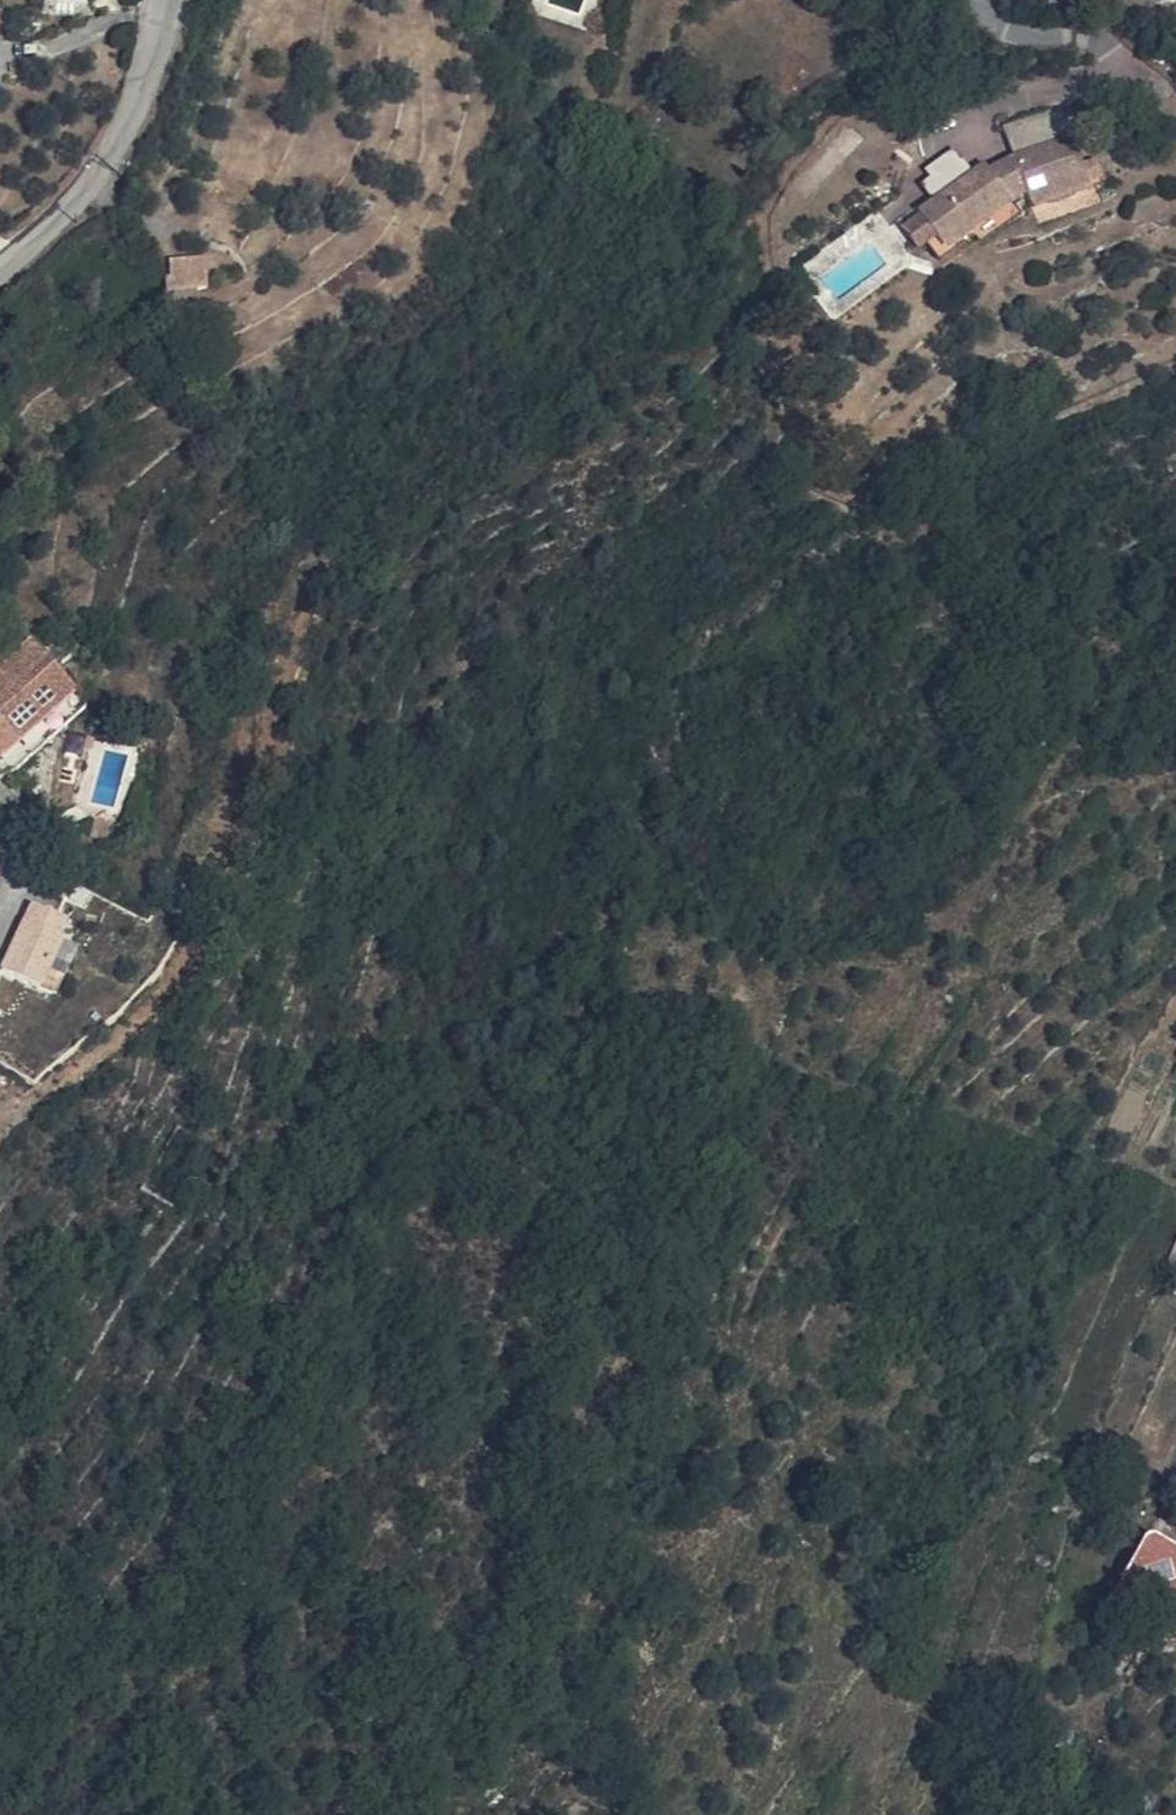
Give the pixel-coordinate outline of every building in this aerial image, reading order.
[(985,164),(1002,224),(1030,200),(1088,182),(1075,139),(1015,161),(1003,149),(985,164)] [(958,149),(920,176),(933,194),(971,167),(958,149)] [(962,258),(1002,224),(985,164),(925,217),(962,258)] [(1044,219),(1097,197),(1093,187),(1040,208),(1044,219)] [(168,257),(169,304),(207,303),(206,256),(168,257)] [(39,642),(0,675),(0,747),(20,770),(94,706),(39,642)] [(64,935),(72,919),(35,901),(3,968),(43,987),(67,936),(64,935)] [(1115,1596),(1173,1627),(1175,1622),(1175,1546),(1149,1531),(1115,1596)]
